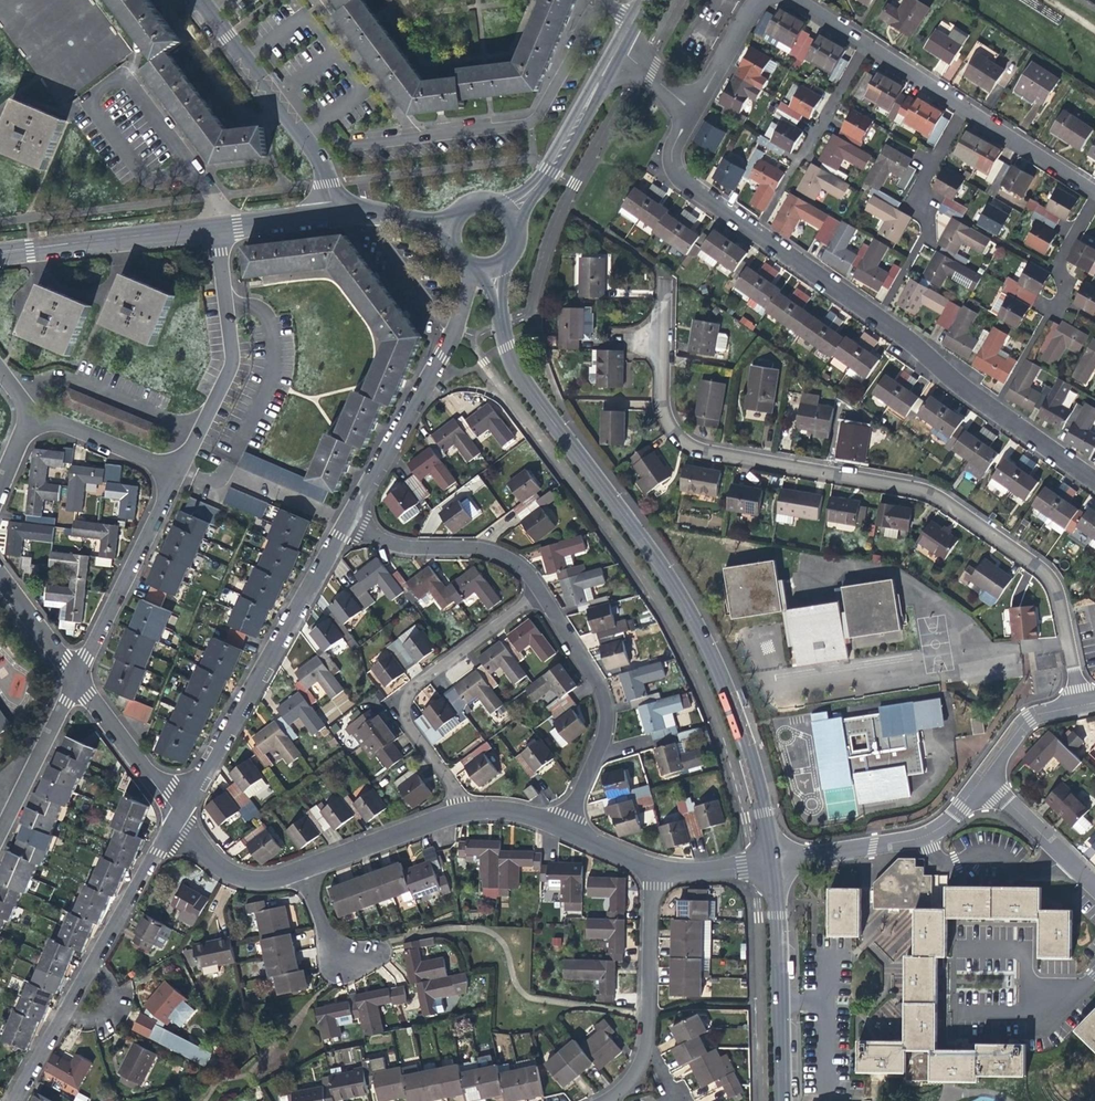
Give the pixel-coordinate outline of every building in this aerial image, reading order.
[(259,128),(238,131),(224,133),(200,100),(173,63),(165,52),(178,42),(166,26),(147,0),(111,0),(155,59),(142,69),(210,163),(262,157),(259,128)] [(338,11),(332,16),(340,28),(384,87),(405,115),(413,114),(435,112),(438,112),(445,111),(460,109),(459,101),(485,98),(490,98),(493,97),(533,93),(542,73),(570,10),(574,0),(542,0),(542,1),(513,65),(457,72),(458,80),(419,85),(356,0),(330,0),(338,11)] [(900,12),(889,6),(882,17),(903,30),(911,35),(928,8),(915,0),(907,0),(900,12)] [(777,44),(793,17),(783,12),(779,9),(775,16),(767,11),(763,16),(754,32),(763,37),(762,38),(776,46),(777,44)] [(790,54),(797,58),(809,37),(802,32),(806,25),(802,23),(793,17),(777,44),(791,51),(790,54)] [(950,64),(967,38),(942,21),(925,48),(935,55),(950,64)] [(807,57),(820,65),(833,43),(824,38),(819,35),(816,41),(809,37),(797,58),(804,62),(807,57)] [(978,40),(970,52),(964,62),(972,67),(966,75),(976,81),(991,91),(1003,70),(994,64),(1000,55),(978,40)] [(842,48),(833,43),(820,65),(833,73),(830,79),(837,83),(849,62),(842,58),(846,51),(842,48)] [(735,75),(741,78),(763,91),(767,83),(760,79),(771,61),(768,59),(751,49),(747,55),(735,75)] [(1058,79),(1034,64),(1019,87),(1030,94),(1043,103),(1058,79)] [(866,94),(878,102),(890,81),(884,77),(877,73),(874,79),(867,75),(855,96),(862,100),(866,94)] [(763,91),(741,78),(737,86),(731,82),(729,85),(719,102),(726,106),(741,114),(752,94),(759,98),(763,91)] [(888,117),(895,121),(907,100),(900,95),(904,89),(898,86),(890,81),(878,102),(892,110),(888,117)] [(287,86),(284,88),(291,98),(295,96),(287,86)] [(782,101),(777,109),(799,121),(804,113),(811,117),(815,110),(821,98),(801,86),(790,106),(782,101)] [(908,98),(907,100),(895,121),(894,122),(902,126),(905,121),(918,128),(930,106),(924,102),(917,98),(915,102),(908,98)] [(0,139),(0,156),(43,175),(65,125),(15,104),(0,139)] [(747,118),(741,114),(726,106),(722,112),(743,125),(747,118)] [(940,112),(930,106),(918,128),(932,136),(928,143),(935,147),(950,121),(943,116),(944,114),(940,112)] [(795,128),(799,121),(777,109),(774,115),(783,120),(772,140),(786,148),(792,152),(797,143),(803,132),(795,128)] [(1094,130),(1064,110),(1051,130),(1062,137),(1081,149),(1094,130)] [(839,131),(836,137),(857,150),(862,140),(861,139),(871,122),(868,120),(855,112),(846,127),(844,130),(840,128),(839,131)] [(702,127),(694,141),(714,153),(726,133),(706,121),(702,127)] [(970,131),(968,134),(988,145),(990,142),(978,136),(970,131)] [(963,158),(977,166),(988,145),(968,134),(954,159),(960,163),(963,158)] [(827,149),(816,168),(836,179),(840,171),(837,169),(844,157),(863,168),(870,157),(857,150),(836,137),(834,136),(827,149)] [(782,156),(786,148),(772,140),(765,137),(761,143),(782,156)] [(986,180),(993,184),(1005,163),(998,159),(1001,153),(998,151),(988,145),(977,166),(990,173),(986,180)] [(916,170),(908,165),(911,160),(905,157),(887,146),(878,162),(868,179),(867,181),(878,188),(889,170),(901,177),(897,184),(905,189),(916,170)] [(753,156),(745,171),(741,177),(749,181),(751,177),(763,183),(752,202),(764,210),(785,174),(775,169),(753,156)] [(734,189),(741,177),(745,171),(723,159),(713,176),(723,182),(734,189)] [(1012,167),(1005,163),(993,184),(988,194),(996,198),(1002,186),(1021,196),(1033,176),(1021,169),(1013,165),(1012,167)] [(848,186),(836,179),(816,168),(812,165),(803,182),(799,188),(815,198),(821,187),(842,198),(848,186)] [(946,196),(942,203),(963,216),(968,208),(954,200),(965,181),(945,169),(940,178),(934,188),(946,196)] [(635,188),(623,206),(619,211),(636,223),(639,218),(660,189),(653,184),(645,195),(640,191),(635,188)] [(902,214),(890,207),(894,200),(872,187),(868,194),(874,198),(868,210),(887,221),(880,232),(896,242),(910,219),(902,214)] [(639,218),(656,229),(667,214),(668,211),(664,208),(659,204),(666,193),(660,189),(639,218)] [(1030,198),(1025,206),(1057,225),(1062,217),(1067,221),(1073,211),(1078,202),(1058,189),(1047,208),(1030,198)] [(800,216),(820,228),(815,238),(822,242),(834,220),(790,196),(783,209),(777,219),(793,228),(800,216)] [(959,223),(963,216),(942,203),(938,211),(953,220),(959,223)] [(998,235),(1009,216),(989,205),(979,223),(998,235)] [(1053,232),(1057,225),(1025,206),(1022,213),(1021,213),(1037,222),(1026,241),(1046,253),(1053,242),(1058,235),(1053,232)] [(654,231),(671,243),(691,214),(684,209),(676,220),(673,218),(667,214),(656,229),(654,231)] [(687,255),(688,253),(692,248),(700,237),(693,233),(691,231),(698,219),(691,214),(671,243),(687,255)] [(842,225),(834,220),(822,242),(830,246),(842,225)] [(946,247),(942,255),(963,267),(967,259),(956,253),(962,242),(983,253),(990,241),(959,223),(953,220),(948,229),(940,244),(946,247)] [(843,223),(842,225),(830,246),(829,248),(823,259),(839,268),(847,272),(851,265),(859,269),(871,248),(863,244),(857,255),(845,248),(855,229),(843,223)] [(714,267),(718,260),(731,241),(723,236),(715,230),(710,237),(703,232),(700,237),(692,248),(688,253),(693,256),(697,255),(702,248),(710,253),(705,260),(714,267)] [(732,277),(738,281),(748,267),(749,265),(743,260),(748,253),(739,247),(731,241),(718,260),(735,272),(732,277)] [(875,241),(871,248),(859,269),(855,276),(874,287),(879,290),(882,285),(889,289),(901,268),(894,264),(889,274),(876,267),(887,247),(875,241)] [(326,441),(306,483),(325,491),(333,495),(344,470),(353,452),(360,455),(371,430),(380,409),(387,412),(403,376),(418,342),(399,317),(352,256),(342,242),(318,245),(254,253),(242,254),(245,282),(330,274),(384,346),(361,400),(353,397),(332,444),(326,441)] [(1079,242),(1069,259),(1077,263),(1088,270),(1094,273),(1094,251),(1079,242)] [(702,248),(697,255),(705,260),(710,253),(702,248)] [(993,249),(994,259),(1005,258),(1004,248),(993,249)] [(973,273),(963,267),(942,255),(938,253),(932,263),(925,276),(940,285),(947,274),(966,285),(973,273)] [(579,297),(602,297),(603,286),(603,258),(580,257),(579,297)] [(735,285),(752,297),(772,268),(765,263),(757,274),(754,271),(748,267),(738,281),(735,285)] [(1003,283),(1006,285),(1035,301),(1039,295),(1050,276),(1050,275),(1045,272),(1043,271),(1030,264),(1020,282),(1018,281),(1017,283),(1007,276),(1003,283)] [(772,268),(752,297),(748,302),(765,314),(767,311),(769,308),(780,293),(781,291),(776,287),(771,284),(779,273),(772,268)] [(125,276),(103,326),(154,349),(177,298),(137,280),(125,276)] [(937,322),(944,326),(956,306),(912,281),(906,292),(899,304),(915,313),(922,302),(942,313),(937,322)] [(1085,284),(1084,285),(1080,293),(1075,302),(1080,305),(1094,314),(1094,313),(1094,290),(1088,286),(1085,284)] [(1031,309),(1035,301),(1006,285),(1002,292),(1009,297),(998,316),(1001,317),(1018,327),(1028,310),(1029,308),(1031,309)] [(42,286),(20,335),(71,358),(92,308),(66,296),(42,286)] [(767,311),(783,322),(803,293),(797,289),(789,300),(786,298),(780,293),(769,308),(767,311)] [(783,322),(800,334),(812,316),(809,314),(803,309),(810,298),(803,293),(783,322)] [(963,310),(956,306),(944,326),(952,331),(963,310)] [(561,349),(577,349),(578,339),(583,338),(583,330),(583,308),(561,308),(561,349)] [(964,308),(963,310),(952,331),(944,344),(957,351),(968,357),(971,351),(980,355),(992,334),(984,329),(977,341),(966,334),(977,315),(964,308)] [(817,320),(812,316),(800,334),(816,345),(837,317),(830,312),(822,323),(817,320)] [(844,322),(837,317),(816,345),(832,356),(834,354),(845,339),(841,336),(836,333),(844,322)] [(717,331),(719,323),(695,319),(693,330),(689,352),(713,356),(714,349),(723,350),(725,348),(728,335),(726,332),(717,331)] [(1063,322),(1061,325),(1054,321),(1053,323),(1038,350),(1045,354),(1043,357),(1055,365),(1067,346),(1078,352),(1087,336),(1070,326),(1063,322)] [(995,329),(992,334),(980,355),(975,365),(981,368),(1005,382),(1017,361),(1010,357),(1007,363),(1006,362),(1010,355),(1000,349),(1007,336),(995,329)] [(847,337),(845,339),(834,354),(851,366),(871,337),(864,332),(856,344),(850,339),(847,337)] [(878,342),(871,337),(851,366),(867,377),(879,361),(876,358),(870,354),(878,342)] [(1074,375),(1086,382),(1094,367),(1094,340),(1074,375)] [(592,349),(591,366),(594,366),(594,360),(595,358),(599,358),(600,350),(592,349)] [(621,367),(621,350),(608,350),(600,350),(599,358),(595,358),(594,360),(594,366),(591,366),(591,379),(593,383),(599,383),(599,387),(621,388),(621,367)] [(677,356),(675,366),(686,367),(687,362),(687,358),(677,356)] [(1033,406),(1041,411),(1053,389),(1045,384),(1040,394),(1029,388),(1039,369),(1026,361),(1006,396),(1022,405),(1031,410),(1033,406)] [(753,367),(749,389),(754,390),(751,407),(759,408),(771,410),(778,371),(753,367)] [(874,393),(890,404),(911,375),(904,370),(895,382),(893,380),(886,375),(874,393)] [(907,415),(911,409),(919,398),(915,395),(909,392),(917,380),(911,375),(890,404),(907,415)] [(1059,379),(1053,389),(1041,411),(1039,415),(1051,422),(1063,428),(1066,422),(1075,427),(1085,409),(1077,404),(1072,412),(1061,406),(1072,386),(1069,384),(1059,379)] [(718,428),(725,384),(701,380),(694,425),(702,426),(718,428)] [(69,390),(62,406),(153,446),(159,430),(69,390)] [(829,431),(834,407),(818,404),(819,397),(803,394),(798,426),(816,429),(829,431)] [(911,409),(935,425),(947,408),(936,400),(930,396),(925,403),(919,398),(911,409)] [(466,420),(478,436),(488,428),(501,445),(513,436),(488,403),(474,413),(466,420)] [(1094,449),(1094,435),(1088,431),(1094,418),(1094,410),(1087,405),(1085,409),(1075,427),(1073,431),(1067,440),(1083,449),(1090,454),(1094,448),(1094,449)] [(963,420),(947,408),(935,425),(931,431),(948,443),(952,437),(958,441),(966,431),(959,426),(963,420)] [(624,427),(624,411),(603,411),(602,445),(624,445),(624,427)] [(478,436),(466,420),(463,416),(456,420),(471,441),(478,436)] [(438,429),(431,434),(444,452),(456,443),(468,460),(479,451),(471,441),(456,420),(454,418),(438,429)] [(864,459),(867,445),(863,444),(865,428),(842,424),(838,455),(860,458),(864,459)] [(953,449),(970,460),(990,431),(984,427),(975,438),(971,435),(966,431),(958,441),(953,449)] [(997,436),(990,431),(970,460),(986,472),(999,455),(992,450),(989,448),(997,436)] [(446,454),(444,452),(431,434),(424,440),(431,448),(439,460),(446,454)] [(648,445),(629,458),(642,477),(635,482),(644,494),(670,477),(651,451),(648,445)] [(409,465),(415,473),(421,481),(431,473),(444,490),(455,481),(439,460),(431,448),(419,457),(409,465)] [(32,462),(29,482),(45,484),(47,466),(62,468),(63,464),(70,465),(72,450),(65,449),(64,453),(33,450),(32,462)] [(318,507),(325,491),(306,483),(242,454),(235,470),(318,507)] [(1005,494),(1010,488),(1029,459),(1023,454),(1015,466),(1008,461),(1005,459),(993,476),(994,477),(990,483),(1005,494)] [(1037,464),(1029,459),(1010,488),(1026,500),(1039,482),(1033,478),(1029,475),(1037,464)] [(103,482),(111,484),(113,467),(105,466),(104,472),(94,470),(70,467),(65,510),(81,512),(85,484),(102,486),(103,482)] [(122,468),(113,467),(111,484),(109,499),(125,501),(123,518),(137,520),(140,496),(141,488),(120,485),(122,468)] [(684,467),(680,489),(717,494),(721,473),(703,471),(684,467)] [(522,502),(536,491),(541,488),(528,470),(508,484),(516,494),(522,502)] [(431,494),(421,481),(415,473),(408,478),(424,500),(431,494)] [(402,483),(403,485),(418,504),(424,500),(408,478),(402,483)] [(37,525),(53,527),(54,519),(40,517),(43,499),(58,501),(60,486),(45,484),(29,482),(27,491),(24,515),(26,515),(25,523),(37,525)] [(1033,505),(1050,516),(1069,487),(1063,482),(1055,494),(1051,491),(1045,487),(1033,505)] [(415,506),(418,504),(403,485),(396,490),(385,499),(399,518),(401,517),(415,506)] [(731,485),(727,508),(759,513),(763,490),(747,488),(731,485)] [(1050,516),(1066,527),(1078,510),(1072,505),(1069,503),(1077,492),(1069,487),(1050,516)] [(781,489),(776,519),(792,522),(794,514),(818,518),(821,497),(790,491),(781,489)] [(220,504),(257,521),(264,507),(226,490),(220,504)] [(551,490),(541,498),(539,499),(543,505),(556,496),(551,490)] [(541,498),(536,491),(522,502),(514,507),(519,514),(539,499),(541,498)] [(191,497),(187,509),(216,522),(221,510),(191,497)] [(830,498),(827,519),(856,524),(860,503),(846,501),(830,498)] [(519,514),(524,520),(541,507),(543,505),(539,499),(519,514)] [(465,525),(473,519),(459,500),(441,514),(449,525),(454,532),(465,525)] [(880,504),(877,524),(909,529),(913,510),(897,507),(880,504)] [(420,512),(415,506),(401,517),(406,522),(420,512)] [(555,526),(541,507),(524,520),(522,521),(530,531),(536,540),(555,526)] [(1073,532),(1077,526),(1094,537),(1094,536),(1094,512),(1090,508),(1085,515),(1078,510),(1066,527),(1073,532)] [(126,700),(130,702),(136,689),(141,676),(140,675),(153,646),(154,647),(168,616),(159,612),(166,596),(172,599),(185,568),(187,569),(209,520),(182,509),(178,517),(173,529),(165,546),(160,557),(158,557),(156,562),(151,575),(145,587),(150,589),(144,606),(140,604),(133,621),(126,635),(125,634),(123,638),(117,652),(112,663),(114,663),(113,666),(106,681),(103,689),(118,697),(126,700)] [(473,519),(465,525),(470,531),(490,516),(485,509),(473,519)] [(264,543),(266,544),(260,558),(254,572),(252,571),(240,600),(237,599),(224,629),(226,629),(220,645),(210,641),(197,670),(193,669),(181,697),(179,696),(166,725),(165,725),(152,752),(181,766),(186,756),(193,740),(194,737),(197,738),(202,726),(209,709),(211,710),(217,698),(224,681),(227,683),(232,671),(237,659),(239,654),(236,652),(243,637),(253,641),(259,628),(263,617),(266,611),(269,613),(276,596),(281,584),(283,585),(289,571),(290,567),(295,557),(293,556),(297,548),(302,534),(306,525),(277,513),(264,543)] [(51,542),(53,527),(37,525),(25,523),(9,521),(7,533),(4,555),(20,557),(23,539),(51,542)] [(95,558),(94,566),(110,568),(111,560),(113,560),(116,540),(118,526),(72,521),(70,537),(100,540),(98,558),(95,558)] [(931,521),(917,540),(944,559),(958,540),(945,531),(931,521)] [(1072,533),(1089,544),(1094,537),(1077,526),(1073,532),(1072,533)] [(558,572),(569,569),(565,556),(587,550),(583,536),(541,548),(545,563),(548,575),(558,572)] [(70,571),(68,588),(83,590),(86,571),(88,557),(50,552),(48,567),(70,571)] [(20,572),(29,573),(30,565),(31,558),(22,557),(20,572)] [(360,581),(367,591),(378,583),(391,601),(404,591),(392,575),(378,557),(365,567),(355,575),(360,581)] [(998,598),(1013,579),(996,567),(985,559),(977,570),(969,565),(960,578),(967,583),(970,579),(984,589),(980,595),(980,598),(991,606),(995,603),(998,598)] [(725,568),(733,618),(783,611),(789,647),(795,646),(798,666),(848,658),(846,644),(852,642),(851,637),(901,630),(893,579),(854,585),(852,580),(843,581),(844,587),(843,587),(847,611),(841,612),(840,602),(789,610),(784,579),(779,580),(775,560),(725,568)] [(38,566),(30,565),(29,573),(26,589),(35,590),(38,566)] [(583,565),(569,569),(558,572),(560,580),(561,580),(585,573),(583,565)] [(407,583),(413,592),(419,600),(429,592),(442,609),(455,600),(455,599),(439,578),(430,566),(420,573),(407,583)] [(453,583),(461,595),(465,600),(475,592),(489,610),(501,600),(476,566),(466,573),(453,583)] [(577,605),(588,602),(585,589),(606,583),(602,569),(585,573),(561,580),(565,594),(569,607),(577,605)] [(413,592),(407,583),(398,571),(392,575),(404,591),(407,596),(413,592)] [(455,599),(461,595),(453,583),(446,574),(439,578),(455,599)] [(375,602),(367,591),(360,581),(354,586),(369,606),(375,602)] [(81,606),(83,590),(68,588),(46,585),(44,600),(66,604),(64,621),(58,620),(57,629),(73,631),(74,622),(79,623),(81,606)] [(348,592),(362,611),(369,606),(354,586),(347,591),(348,592)] [(362,611),(348,592),(339,599),(329,606),(334,613),(344,625),(362,611)] [(602,598),(588,602),(577,605),(579,613),(588,610),(604,606),(602,598)] [(598,630),(616,625),(611,604),(604,606),(588,610),(591,622),(594,631),(598,630)] [(1013,641),(1018,640),(1034,639),(1036,639),(1035,627),(1033,627),(1033,618),(1035,618),(1034,605),(1010,607),(1013,641)] [(328,618),(329,619),(343,638),(350,633),(344,625),(334,613),(328,618)] [(343,638),(329,619),(321,626),(311,633),(325,651),(343,638)] [(508,636),(508,637),(520,653),(530,645),(543,662),(556,653),(530,619),(518,629),(508,636)] [(620,624),(616,625),(598,630),(600,639),(622,633),(620,624)] [(404,644),(415,658),(418,663),(427,656),(436,649),(422,631),(404,644)] [(602,647),(624,641),(625,641),(622,633),(600,639),(602,647)] [(524,657),(520,653),(508,637),(502,642),(517,662),(524,657)] [(409,663),(415,658),(404,644),(400,638),(393,643),(409,663)] [(479,658),(483,664),(491,674),(501,667),(514,684),(526,675),(517,662),(502,642),(501,641),(488,651),(479,658)] [(629,662),(624,641),(602,647),(601,647),(604,657),(607,668),(629,662)] [(391,654),(401,668),(409,663),(393,643),(386,648),(391,654)] [(401,668),(391,654),(373,668),(386,686),(396,680),(405,673),(401,668)] [(301,680),(308,689),(318,682),(331,699),(344,690),(319,656),(307,665),(296,673),(301,680)] [(1018,678),(1014,657),(960,666),(964,687),(1018,678)] [(629,701),(630,701),(648,696),(645,683),(666,677),(662,663),(621,675),(625,689),(629,701)] [(498,684),(491,674),(483,664),(476,669),(478,671),(491,689),(498,684)] [(544,676),(553,688),(561,699),(568,693),(577,687),(569,677),(560,664),(544,676)] [(466,680),(455,688),(467,704),(477,696),(490,713),(503,704),(491,689),(478,671),(466,680)] [(553,688),(544,676),(526,689),(535,702),(553,688)] [(317,701),(308,689),(301,680),(295,685),(300,692),(310,706),(317,701)] [(467,704),(455,688),(454,686),(447,691),(463,712),(469,707),(467,704)] [(344,691),(320,708),(330,722),(354,705),(344,691)] [(441,696),(442,697),(462,724),(468,719),(463,712),(447,691),(441,696)] [(282,716),(290,726),(300,718),(313,735),(325,726),(310,706),(300,692),(290,700),(277,709),(282,716)] [(574,701),(568,693),(561,699),(548,709),(553,716),(574,701)] [(989,704),(986,693),(975,694),(977,706),(989,704)] [(655,694),(648,696),(630,701),(633,709),(639,707),(657,702),(655,694)] [(652,733),(667,728),(663,716),(685,710),(681,695),(657,702),(639,707),(644,723),(647,734),(652,733)] [(114,706),(122,710),(126,700),(118,697),(114,706)] [(462,724),(442,697),(432,705),(424,711),(425,713),(444,738),(462,724)] [(945,726),(941,698),(936,699),(939,721),(917,724),(918,730),(945,726)] [(918,730),(917,724),(939,721),(936,699),(914,702),(880,707),(881,713),(860,717),(842,720),(842,718),(827,720),(826,714),(818,716),(818,713),(812,713),(823,789),(856,783),(859,803),(910,795),(907,775),(923,772),(919,742),(920,741),(918,730)] [(148,711),(130,702),(126,700),(122,710),(120,715),(141,726),(148,711)] [(557,721),(573,710),(578,706),(574,701),(553,716),(557,721)] [(586,727),(573,710),(557,721),(554,724),(568,741),(578,734),(586,727)] [(358,729),(374,717),(370,711),(349,726),(353,733),(358,729)] [(11,727),(0,712),(0,735),(11,727)] [(444,738),(425,713),(415,721),(433,745),(444,738)] [(379,714),(374,717),(358,729),(367,741),(387,726),(383,721),(379,714)] [(298,736),(290,726),(282,716),(276,721),(291,741),(298,736)] [(974,735),(985,733),(983,718),(972,719),(974,735)] [(258,744),(265,754),(276,747),(289,764),(301,755),(291,741),(276,721),(266,728),(253,738),(258,744)] [(377,754),(392,743),(397,739),(392,733),(387,726),(367,741),(377,754)] [(676,726),(667,728),(652,733),(654,742),(674,736),(679,735),(676,726)] [(674,736),(677,745),(703,738),(701,729),(679,735),(674,736)] [(9,732),(2,738),(7,745),(14,740),(9,732)] [(1072,771),(1080,763),(1050,733),(1032,751),(1024,759),(1036,771),(1053,754),(1072,771)] [(1073,750),(1082,741),(1073,734),(1065,743),(1073,750)] [(677,745),(674,736),(654,742),(657,751),(677,745)] [(62,746),(59,753),(87,765),(92,752),(65,739),(62,746)] [(540,739),(522,753),(536,772),(544,766),(554,758),(540,739)] [(392,743),(377,754),(388,769),(403,758),(392,743)] [(273,765),(265,754),(258,744),(252,749),(267,770),(273,765)] [(461,761),(466,768),(485,754),(487,752),(482,745),(461,761)] [(679,754),(677,745),(657,751),(660,763),(663,775),(704,763),(700,748),(679,754)] [(56,759),(53,768),(77,779),(81,780),(87,765),(59,753),(56,759)] [(536,772),(522,753),(521,753),(515,757),(531,778),(537,773),(536,772)] [(498,771),(485,754),(466,768),(472,776),(479,785),(498,771)] [(231,773),(237,781),(250,799),(267,786),(248,760),(240,766),(231,773)] [(71,793),(77,779),(53,768),(49,766),(46,774),(43,781),(71,793)] [(400,789),(418,775),(420,774),(415,767),(394,783),(399,789),(400,789)] [(606,786),(609,798),(626,793),(631,792),(625,770),(603,776),(606,786)] [(425,783),(418,775),(400,789),(413,806),(432,792),(425,783)] [(64,808),(71,793),(43,781),(40,789),(37,796),(61,807),(64,808)] [(261,813),(250,799),(237,781),(230,786),(245,807),(254,818),(261,813)] [(1061,783),(1046,799),(1060,813),(1073,826),(1075,825),(1083,833),(1091,824),(1083,816),(1089,810),(1061,783)] [(532,785),(524,791),(530,800),(538,794),(532,785)] [(224,791),(226,792),(239,811),(245,807),(230,786),(224,791)] [(650,786),(631,792),(626,793),(629,801),(633,800),(652,795),(650,786)] [(354,803),(364,816),(368,822),(378,814),(386,808),(372,789),(354,803)] [(221,825),(239,811),(226,792),(218,798),(207,806),(221,825)] [(629,801),(626,793),(609,798),(605,799),(607,807),(629,801)] [(29,804),(26,810),(54,822),(61,807),(37,796),(33,794),(29,804)] [(357,821),(364,816),(354,803),(348,795),(342,800),(354,816),(357,821)] [(652,795),(633,800),(636,811),(655,806),(652,795)] [(322,811),(333,825),(336,830),(343,824),(354,816),(342,800),(340,797),(322,811)] [(678,812),(692,811),(691,798),(677,800),(678,812)] [(124,799),(118,814),(141,824),(144,818),(148,809),(124,799)] [(641,829),(636,811),(633,800),(629,801),(607,807),(609,815),(613,813),(617,824),(619,835),(641,829)] [(696,806),(698,813),(703,829),(716,825),(724,823),(717,800),(696,806)] [(326,831),(333,825),(322,811),(317,805),(310,810),(326,831)] [(19,824),(23,826),(47,836),(54,822),(26,810),(22,817),(19,824)] [(306,816),(320,835),(326,831),(310,810),(304,814),(306,816)] [(704,832),(703,829),(698,813),(689,815),(695,835),(704,832)] [(111,829),(118,832),(135,839),(138,831),(141,824),(118,814),(111,829)] [(682,817),(682,819),(687,837),(695,835),(689,815),(682,817)] [(315,839),(320,835),(306,816),(287,830),(301,849),(315,839)] [(689,843),(687,837),(682,819),(661,826),(667,849),(682,845),(689,843)] [(248,844),(267,831),(262,824),(242,839),(247,846),(248,844)] [(20,833),(16,841),(44,853),(51,838),(47,836),(23,826),(20,833)] [(267,831),(248,844),(262,862),(271,856),(281,849),(267,831)] [(118,832),(111,846),(135,856),(139,849),(142,842),(135,839),(118,832)] [(13,848),(10,856),(34,866),(37,868),(44,853),(16,841),(13,848)] [(466,859),(467,854),(467,841),(459,841),(459,858),(466,859)] [(467,841),(467,854),(482,854),(482,878),(484,878),(500,879),(501,852),(501,842),(489,842),(467,841)] [(424,849),(429,863),(432,870),(434,869),(442,866),(434,845),(424,849)] [(111,846),(105,861),(125,870),(129,872),(132,864),(135,856),(111,846)] [(500,879),(500,888),(507,889),(517,889),(517,865),(534,865),(534,869),(542,870),(542,865),(542,853),(523,852),(501,852),(500,879)] [(0,868),(0,869),(28,881),(34,866),(10,856),(6,854),(2,864),(0,868)] [(874,883),(874,891),(874,908),(917,909),(932,909),(933,875),(928,875),(925,875),(924,867),(916,866),(916,858),(899,858),(874,883)] [(102,860),(96,875),(119,885),(122,878),(125,870),(105,861),(102,860)] [(394,897),(402,894),(411,891),(404,872),(401,863),(392,866),(384,870),(394,897)] [(414,898),(441,888),(437,878),(434,869),(432,870),(429,863),(417,867),(404,872),(411,891),(414,898)] [(549,876),(550,865),(542,865),(542,870),(541,882),(549,882),(549,876)] [(550,865),(549,876),(565,877),(565,887),(564,902),(582,903),(583,866),(566,865),(550,865)] [(19,894),(22,895),(28,881),(0,869),(0,886),(19,894)] [(376,904),(394,897),(384,870),(375,873),(366,876),(376,904)] [(96,875),(89,890),(110,899),(113,900),(116,892),(119,885),(96,875)] [(437,878),(441,888),(444,895),(451,892),(445,875),(437,878)] [(358,910),(376,904),(366,876),(357,879),(348,883),(358,910)] [(549,887),(565,887),(565,877),(549,876),(549,882),(549,887)] [(612,897),(612,912),(624,912),(625,890),(625,878),(589,877),(588,896),(612,897)] [(500,888),(500,879),(484,878),(484,888),(500,888)] [(340,917),(358,910),(348,883),(340,886),(330,889),(340,917)] [(172,904),(183,910),(197,919),(208,900),(183,885),(177,895),(172,904)] [(13,908),(19,894),(0,886),(0,903),(13,908)] [(860,1041),(860,1072),(873,1071),(906,1073),(907,1050),(933,1050),(937,1050),(938,1034),(938,1016),(938,986),(938,981),(938,956),(947,956),(947,940),(948,926),(948,917),(956,917),(968,918),(994,918),(994,887),(955,887),(948,886),(948,909),(932,909),(917,909),(916,956),(907,956),(907,981),(907,1033),(907,1042),(873,1041),(860,1041)] [(1031,887),(994,887),(994,918),(1015,918),(1031,918),(1042,919),(1042,940),(1042,956),(1072,957),(1071,910),(1042,910),(1042,888),(1031,887)] [(85,888),(79,903),(103,914),(106,907),(110,899),(89,890),(85,888)] [(861,916),(861,891),(861,888),(831,888),(831,899),(831,911),(831,935),(861,935),(861,916)] [(690,900),(707,901),(707,890),(699,890),(690,889),(690,900)] [(414,898),(411,891),(402,894),(404,902),(414,898)] [(874,891),(861,891),(861,916),(873,917),(907,917),(907,926),(907,956),(916,956),(917,909),(874,908),(874,891)] [(707,901),(690,900),(680,900),(679,919),(712,920),(715,920),(716,901),(707,901)] [(3,922),(6,923),(13,908),(0,903),(0,920),(3,922)] [(79,903),(73,917),(94,926),(97,928),(100,921),(103,914),(79,903)] [(252,913),(257,912),(265,910),(264,903),(251,906),(252,913)] [(265,910),(257,912),(263,939),(290,933),(288,921),(285,906),(265,910)] [(197,919),(183,910),(178,917),(193,926),(197,919)] [(624,912),(612,912),(608,912),(607,919),(624,920),(624,912)] [(63,930),(69,916),(67,914),(60,929),(63,930)] [(73,917),(69,916),(63,930),(88,941),(90,935),(94,926),(73,917)] [(135,932),(138,934),(155,944),(164,927),(145,916),(140,925),(135,932)] [(611,937),(610,953),(623,953),(624,928),(624,920),(607,919),(588,918),(587,937),(611,937)] [(711,939),(712,920),(679,919),(675,919),(674,929),(674,938),(711,939)] [(63,930),(57,945),(74,953),(81,956),(85,947),(88,941),(63,930)] [(263,939),(267,958),(294,952),(292,943),(290,933),(263,939)] [(155,944),(138,934),(133,942),(150,952),(155,944)] [(416,941),(418,948),(434,945),(432,937),(416,941)] [(551,946),(561,946),(561,938),(552,937),(551,946)] [(711,958),(711,939),(674,938),(674,947),(673,957),(702,957),(711,958)] [(236,962),(231,939),(213,942),(194,946),(199,969),(236,962)] [(418,948),(416,941),(404,943),(408,964),(412,984),(416,983),(448,976),(444,958),(421,963),(418,948)] [(70,960),(74,953),(57,945),(50,942),(44,957),(67,967),(70,960)] [(271,976),(277,975),(298,971),(296,962),(294,952),(267,958),(271,976)] [(623,953),(610,953),(606,953),(606,961),(616,961),(623,961),(623,953)] [(44,957),(38,970),(61,981),(64,975),(67,967),(44,957)] [(701,977),(702,957),(673,957),(673,966),(673,976),(701,977)] [(602,979),(602,994),(615,995),(615,971),(616,961),(606,961),(579,960),(578,978),(602,979)] [(38,970),(31,986),(52,995),(55,996),(58,988),(61,981),(38,970)] [(298,971),(277,975),(279,985),(281,995),(308,989),(306,980),(304,970),(298,971)] [(467,972),(448,976),(416,983),(419,995),(424,1016),(436,1014),(433,998),(467,990),(467,972)] [(279,985),(277,975),(271,976),(269,977),(271,987),(279,985)] [(700,997),(701,977),(673,976),(672,985),(672,996),(700,997)] [(16,997),(21,999),(46,1010),(49,1002),(52,995),(31,986),(22,982),(16,997)] [(212,1056),(161,1028),(164,1024),(166,1025),(187,1001),(167,983),(157,994),(145,1007),(148,1009),(145,1016),(143,1015),(135,1031),(206,1069),(212,1056)] [(403,986),(396,988),(399,1004),(407,1003),(403,986)] [(375,992),(355,996),(357,1002),(360,1018),(362,1026),(380,1022),(376,1004),(392,1001),(393,1006),(399,1004),(396,988),(375,992)] [(350,1003),(357,1002),(355,996),(355,993),(348,995),(350,1003)] [(615,995),(602,994),(597,994),(597,1002),(614,1003),(615,995)] [(21,999),(15,1014),(36,1023),(39,1024),(43,1016),(46,1010),(21,999)] [(360,1018),(357,1002),(350,1003),(353,1015),(354,1019),(360,1018)] [(337,1018),(353,1015),(350,1003),(329,1007),(317,1010),(323,1040),(340,1036),(337,1018)] [(1077,1030),(1085,1038),(1087,1040),(1089,1043),(1094,1048),(1094,1012),(1077,1030)] [(12,1013),(5,1028),(29,1038),(32,1031),(36,1023),(15,1014),(12,1013)] [(678,1036),(682,1044),(699,1036),(707,1032),(698,1015),(674,1027),(678,1036)] [(603,1029),(610,1037),(616,1032),(605,1019),(599,1024),(603,1029)] [(382,1034),(380,1022),(362,1026),(364,1038),(382,1034)] [(29,1038),(5,1028),(0,1040),(0,1042),(23,1052),(26,1044),(29,1038)] [(622,1051),(610,1037),(603,1029),(581,1047),(594,1063),(599,1070),(614,1058),(622,1051)] [(683,1066),(691,1062),(708,1054),(699,1036),(682,1044),(674,1048),(679,1058),(683,1066)] [(585,1070),(594,1063),(581,1047),(576,1041),(560,1054),(578,1076),(585,1070)] [(157,1055),(136,1044),(129,1057),(120,1075),(141,1086),(157,1055)] [(947,1050),(937,1050),(933,1050),(907,1050),(906,1073),(906,1081),(933,1081),(943,1081),(946,1081),(979,1081),(979,1075),(989,1075),(999,1075),(1026,1075),(1027,1045),(1003,1044),(980,1044),(980,1050),(953,1050),(947,1050)] [(721,1079),(729,1075),(716,1049),(708,1054),(691,1062),(697,1074),(703,1087),(721,1079)] [(572,1081),(578,1076),(560,1054),(547,1065),(565,1087),(572,1081)] [(54,1056),(46,1070),(79,1088),(93,1063),(85,1059),(77,1055),(72,1065),(54,1056)] [(363,1062),(364,1069),(372,1068),(373,1074),(386,1072),(383,1058),(363,1062)] [(476,1100),(480,1099),(485,1098),(479,1070),(475,1071),(474,1063),(459,1066),(465,1093),(466,1100),(470,1100),(476,1100)] [(459,1066),(439,1070),(445,1097),(456,1095),(465,1093),(459,1066)] [(498,1066),(479,1070),(485,1098),(495,1096),(504,1094),(500,1075),(498,1066)] [(418,1067),(401,1070),(402,1077),(419,1074),(418,1067)] [(538,1067),(518,1071),(524,1098),(535,1096),(543,1094),(538,1067)] [(368,1086),(375,1084),(373,1074),(372,1068),(364,1069),(368,1086)] [(369,1093),(368,1086),(364,1069),(329,1076),(331,1086),(333,1100),(353,1096),(369,1093)] [(373,1074),(375,1084),(379,1100),(382,1100),(393,1099),(406,1096),(402,1077),(401,1070),(401,1069),(386,1072),(373,1074)] [(439,1070),(421,1073),(427,1100),(436,1099),(445,1097),(439,1070)] [(500,1075),(504,1094),(506,1100),(510,1100),(515,1100),(524,1098),(518,1071),(500,1075)] [(729,1075),(721,1079),(724,1085),(737,1079),(733,1072),(729,1075)] [(402,1077),(406,1096),(407,1100),(426,1100),(427,1100),(421,1073),(419,1074),(402,1077)] [(324,1087),(331,1086),(329,1076),(322,1078),(324,1087)] [(743,1092),(737,1079),(724,1085),(731,1098),(743,1092)] [(324,1087),(292,1094),(293,1094),(294,1100),(334,1100),(333,1100),(331,1086),(324,1087)] [(73,1100),(87,1100),(88,1097),(77,1092),(73,1100)]
